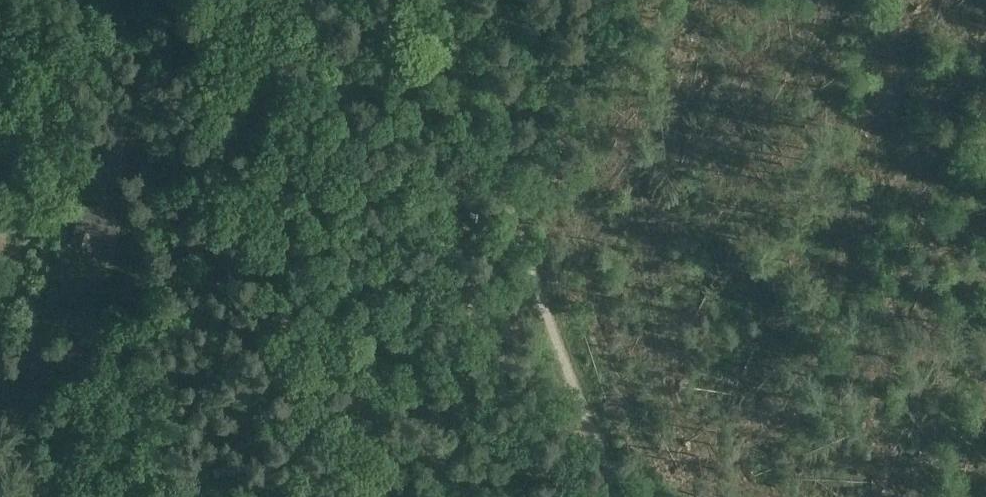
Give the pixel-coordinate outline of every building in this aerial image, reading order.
[(183,496),(275,496),(275,434),(183,434),(183,496)]
